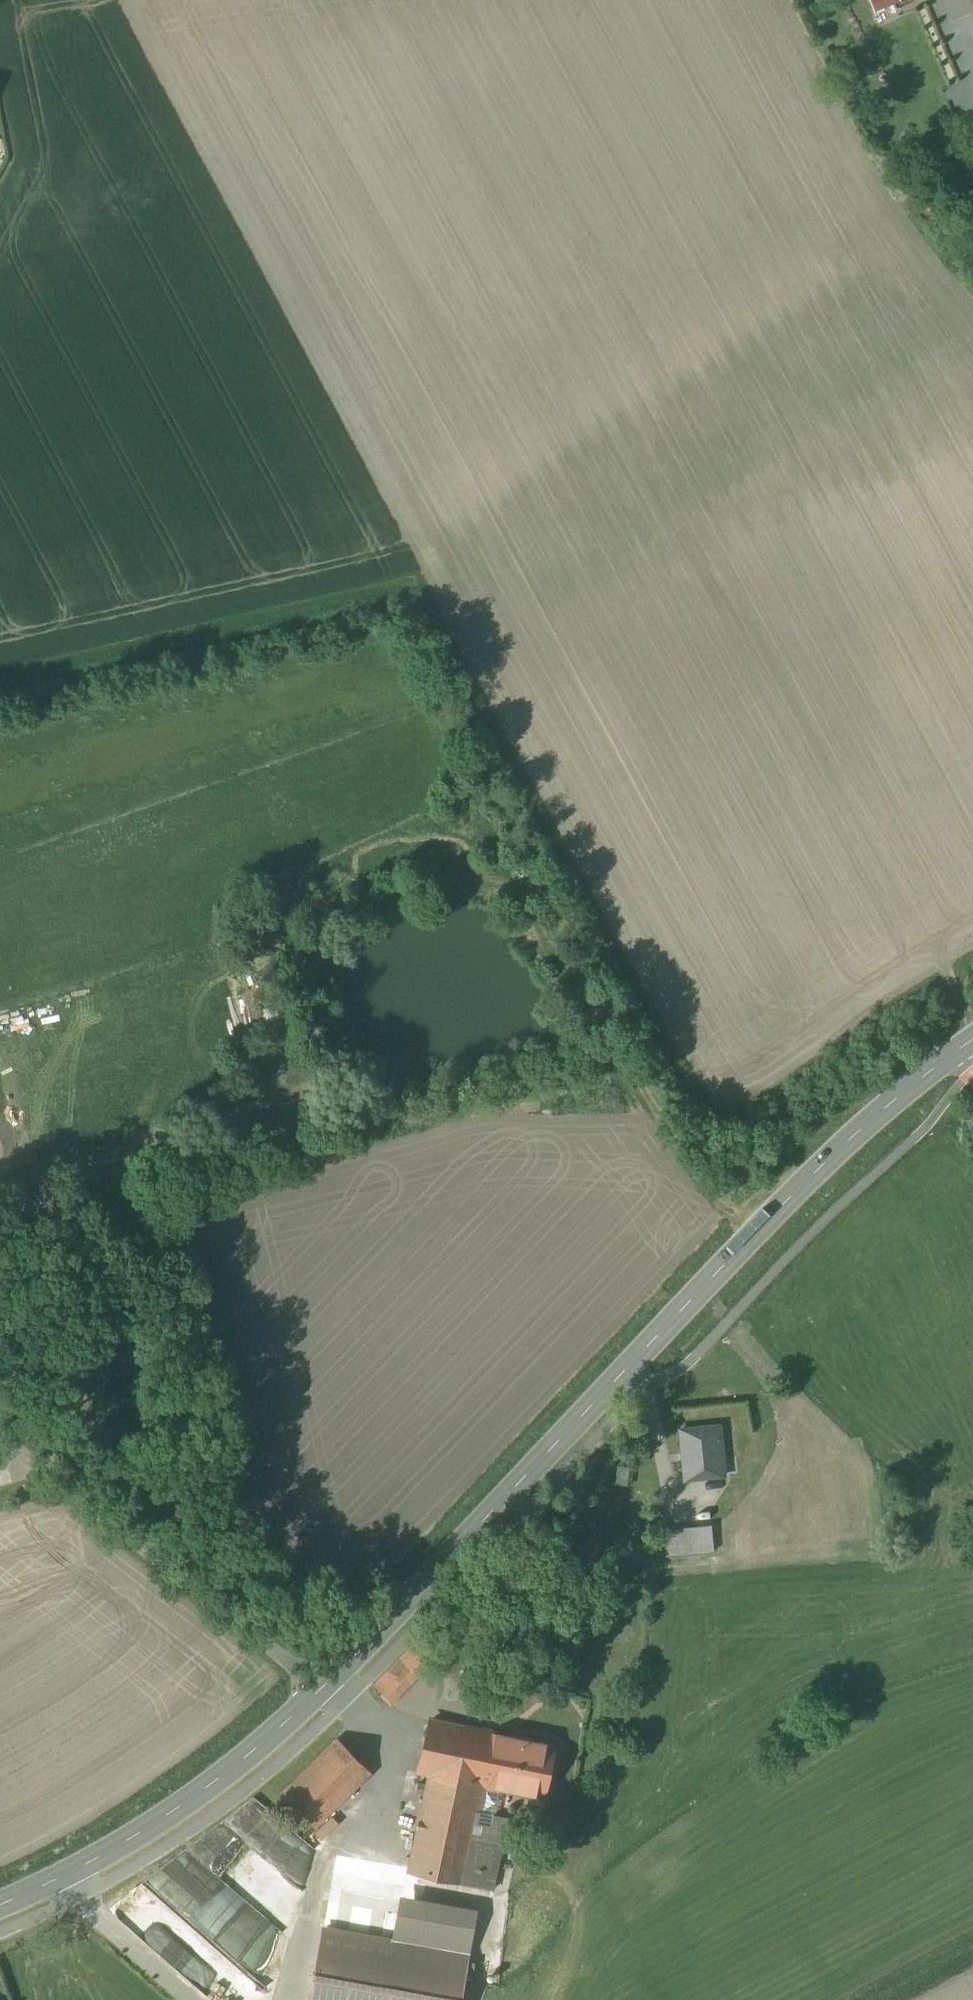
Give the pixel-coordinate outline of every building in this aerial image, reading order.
[(876,11),(897,1),(896,0),(871,0),(876,11)] [(303,1091),(286,1096),(288,1103),(305,1097),(303,1091)] [(675,1427),(680,1480),(727,1476),(722,1423),(675,1427)] [(543,1515),(538,1521),(544,1526),(549,1520),(543,1515)] [(711,1522),(665,1527),(669,1558),(715,1553),(711,1522)] [(485,1787),(487,1787),(498,1733),(432,1720),(418,1774),(427,1776),(407,1873),(493,1890),(509,1818),(494,1815),(490,1828),(478,1825),(485,1787)] [(555,1745),(498,1733),(487,1787),(544,1798),(555,1745)] [(371,1774),(337,1740),(282,1794),(315,1828),(371,1774)] [(335,1869),(311,1999),(460,1999),(468,1955),(393,1941),(403,1894),(393,1880),(335,1869)]
